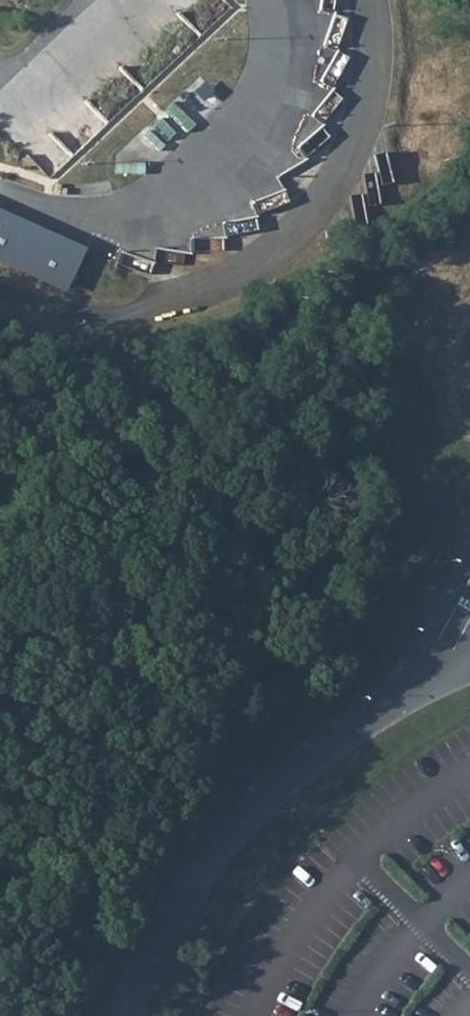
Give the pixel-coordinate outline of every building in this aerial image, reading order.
[(0,215),(0,262),(61,289),(79,249),(0,215)]
